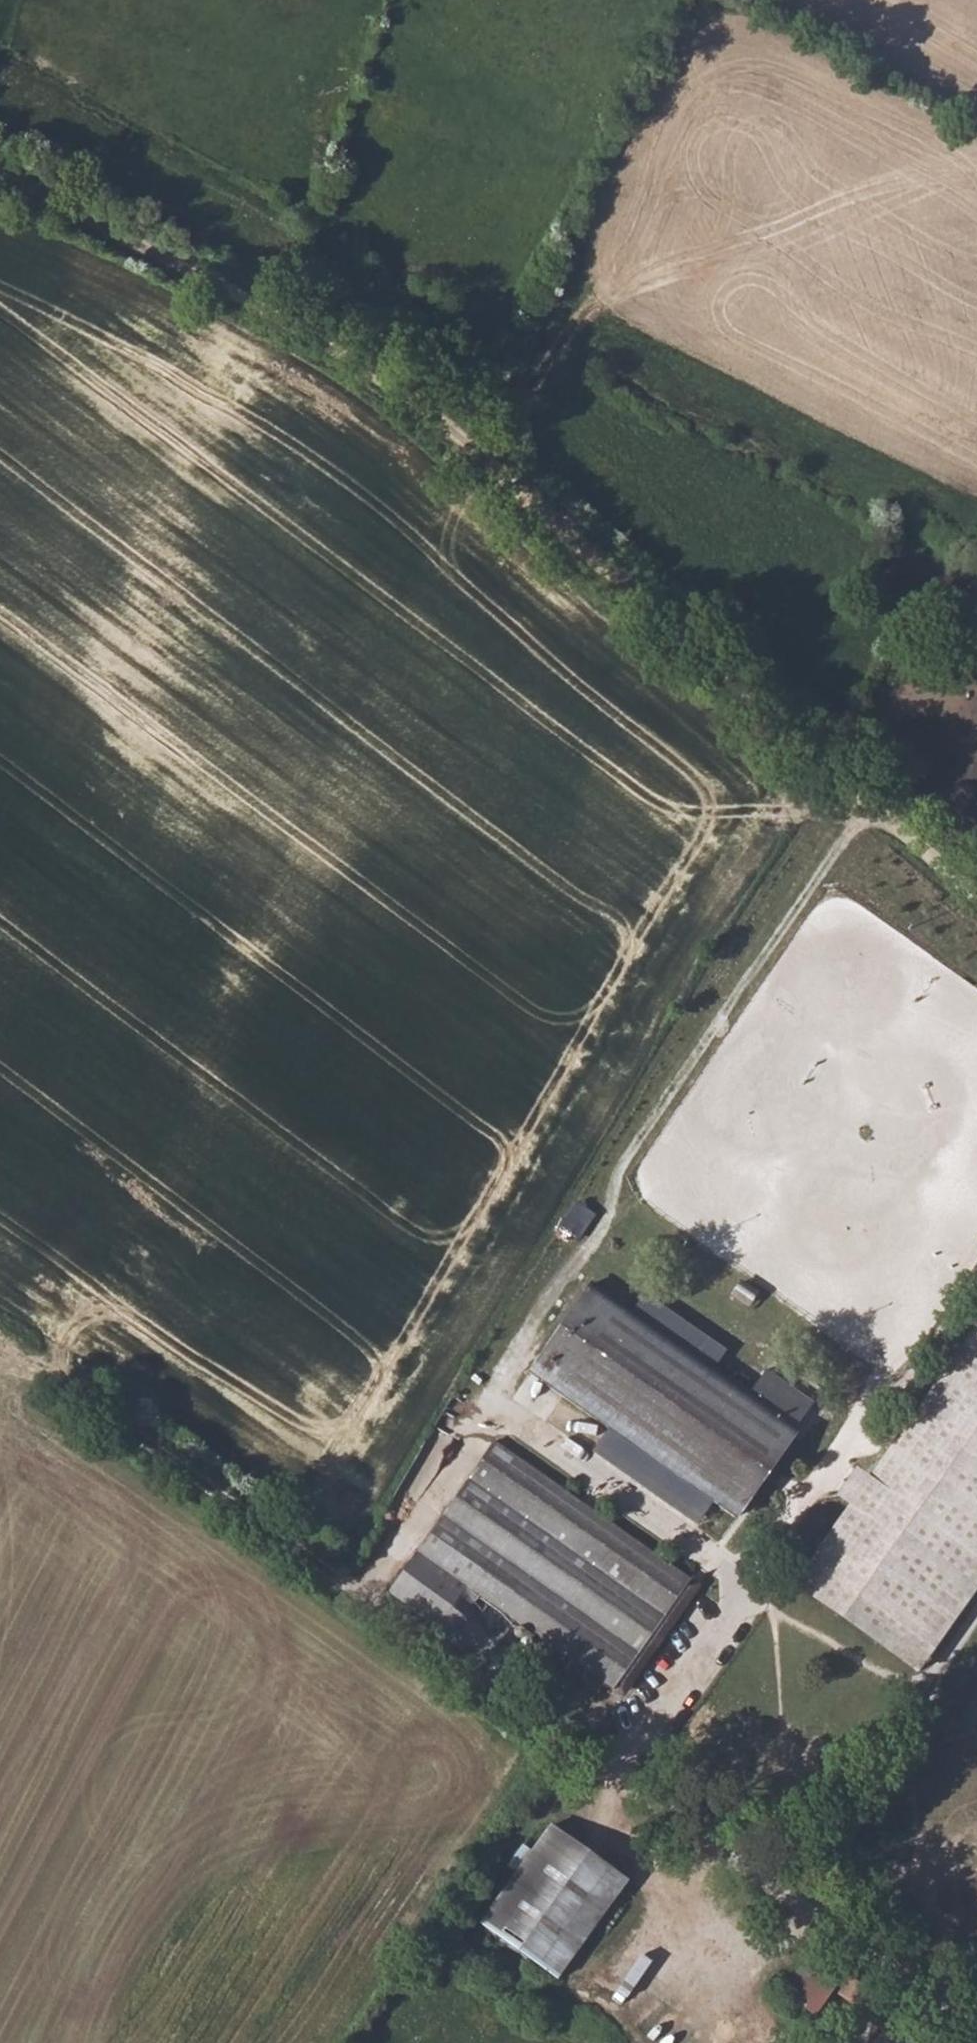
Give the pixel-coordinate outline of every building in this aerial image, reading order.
[(753,1403),(601,1291),(536,1383),(738,1531),(804,1438),(799,1435),(812,1417),(767,1384),(753,1403)] [(976,1592),(976,1327),(794,1587),(919,1674),(976,1592)] [(812,1417),(814,1413),(770,1380),(767,1384),(812,1417)] [(490,1678),(520,1637),(615,1705),(693,1595),(503,1457),(395,1610),(490,1678)] [(557,1992),(641,1899),(571,1837),(488,1930),(557,1992)] [(881,1996),(827,1958),(795,1999),(827,2022),(848,1995),(871,2012),(881,1996)] [(881,1996),(871,2012),(915,2042),(947,2042),(881,1996)]
